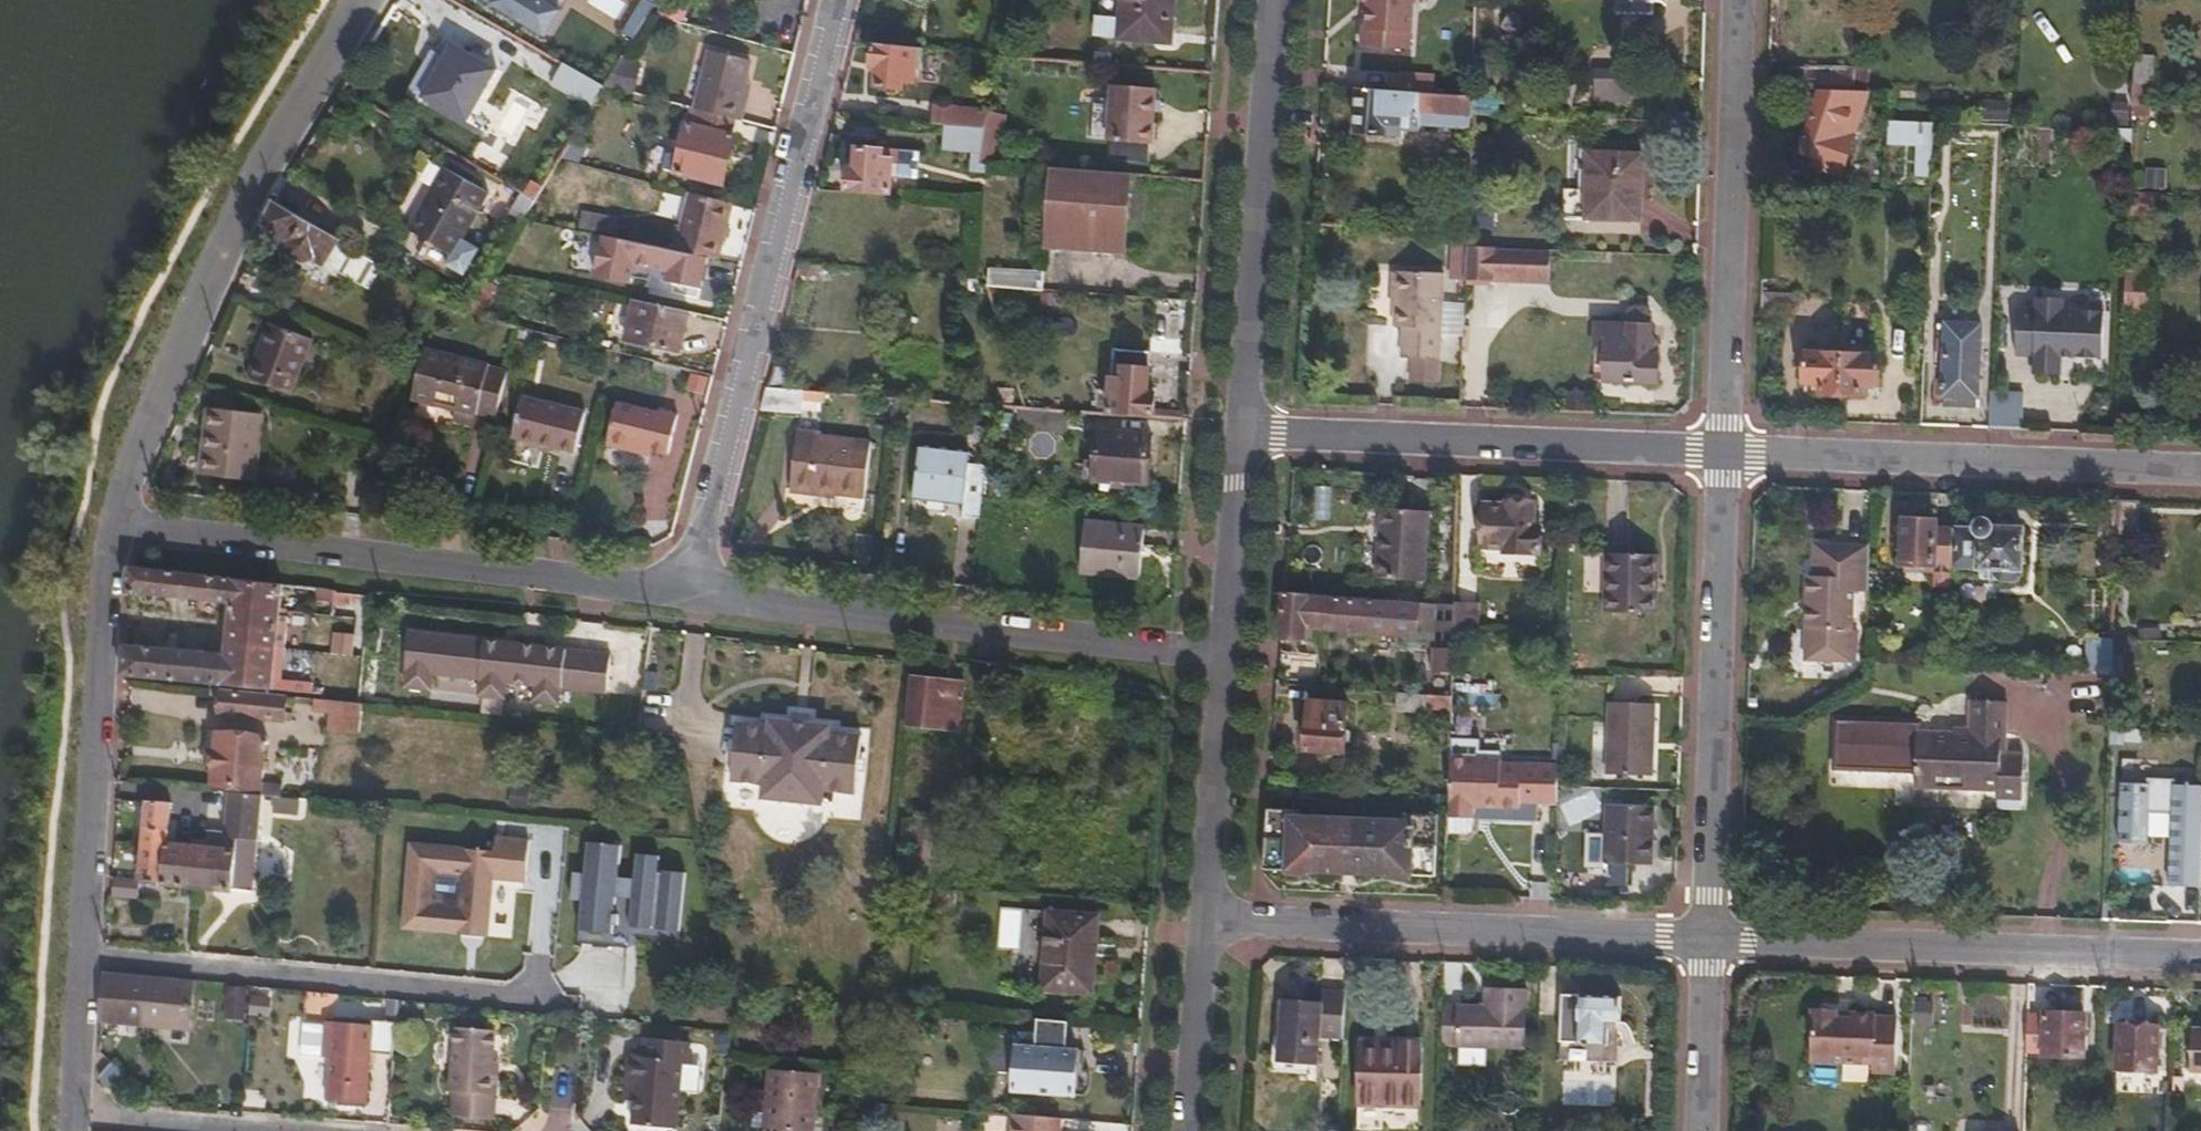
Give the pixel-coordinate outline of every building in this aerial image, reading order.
[(685,20),(689,2),(678,0),(659,0),(656,13),(685,20)] [(1120,38),(1172,42),(1175,0),(1123,0),(1120,38)] [(1372,0),(1361,0),(1359,32),(1375,33),(1375,39),(1417,42),(1421,3),(1372,0)] [(1618,12),(1654,13),(1654,0),(1618,0),(1618,12)] [(918,48),(874,42),(873,65),(877,66),(877,85),(917,83),(918,48)] [(711,50),(694,110),(721,116),(736,120),(741,102),(734,100),(739,83),(745,60),(711,50)] [(2135,54),(2134,104),(2147,105),(2148,83),(2154,83),(2155,54),(2135,54)] [(622,59),(614,88),(631,94),(640,64),(622,59)] [(605,86),(563,61),(552,78),(594,103),(605,86)] [(1856,68),(1770,66),(1770,87),(1823,89),(1855,90),(1856,68)] [(1855,90),(1869,90),(1870,70),(1856,68),(1855,90)] [(1396,91),(1433,93),(1434,76),(1398,73),(1396,91)] [(1594,102),(1635,103),(1636,75),(1595,74),(1594,102)] [(477,119),(487,126),(513,82),(503,76),(477,119)] [(513,82),(487,126),(525,149),(542,123),(551,106),(513,82)] [(746,85),(739,83),(734,100),(741,102),(746,85)] [(1157,90),(1114,87),(1110,140),(1152,143),(1157,90)] [(1396,91),(1361,88),(1357,132),(1402,135),(1403,129),(1421,129),(1422,125),(1471,128),(1472,96),(1433,93),(1396,91)] [(1842,173),(1869,90),(1855,90),(1823,89),(1803,150),(1817,155),(1815,164),(1842,173)] [(551,106),(542,123),(552,128),(562,112),(551,106)] [(949,106),(947,125),(986,129),(989,109),(949,106)] [(723,185),(739,121),(736,120),(721,116),(717,130),(691,124),(677,173),(723,185)] [(1915,175),(1931,175),(1931,117),(1887,118),(1887,144),(1914,143),(1915,175)] [(986,129),(947,125),(945,150),(982,152),(986,129)] [(850,167),(847,192),(915,198),(919,153),(859,147),(856,168),(850,167)] [(1592,152),(1589,215),(1641,217),(1643,152),(1592,152)] [(990,173),(990,164),(981,163),(971,163),(970,172),(990,173)] [(2163,187),(2165,167),(2147,165),(2145,184),(2163,187)] [(449,169),(412,230),(453,254),(489,191),(449,169)] [(1124,233),(1128,175),(1052,169),(1048,227),(1124,233)] [(2159,217),(2160,190),(2131,188),(2129,215),(2159,217)] [(720,260),(735,203),(690,191),(676,249),(720,260)] [(535,200),(522,192),(509,213),(522,221),(535,200)] [(275,203),(265,226),(279,233),(275,240),(287,246),(290,256),(305,264),(315,262),(324,266),(341,240),(275,203)] [(583,224),(605,229),(609,213),(587,208),(583,224)] [(609,213),(605,229),(618,233),(622,217),(609,213)] [(2126,301),(2152,302),(2153,243),(2129,241),(2126,301)] [(1548,250),(1467,247),(1465,277),(1545,279),(1548,250)] [(958,260),(956,275),(975,276),(974,260),(958,260)] [(2069,262),(2043,261),(2021,260),(2019,287),(2014,287),(2012,311),(2029,313),(2029,319),(2058,320),(2059,303),(2068,303),(2069,262)] [(991,268),(989,284),(1043,287),(1044,273),(991,268)] [(1404,326),(1403,357),(1413,357),(1440,358),(1444,272),(1398,271),(1395,326),(1404,326)] [(680,350),(689,312),(636,299),(627,339),(680,350)] [(2126,301),(2126,314),(2152,315),(2152,302),(2126,301)] [(1629,324),(1598,323),(1597,340),(1608,340),(1608,379),(1656,381),(1657,355),(1650,354),(1649,312),(1645,308),(1634,307),(1630,312),(1629,324)] [(273,324),(251,378),(289,393),(311,338),(273,324)] [(1948,324),(1946,393),(1978,394),(1981,325),(1948,324)] [(474,414),(494,418),(506,371),(423,348),(410,399),(472,415),(474,414)] [(1109,414),(1155,418),(1156,393),(1149,393),(1152,353),(1114,351),(1109,414)] [(1842,395),(1844,353),(1806,353),(1805,381),(1822,382),(1822,394),(1842,395)] [(1879,354),(1844,353),(1842,395),(1861,395),(1861,383),(1870,383),(1878,383),(1879,354)] [(1439,382),(1440,358),(1413,357),(1412,380),(1439,382)] [(706,391),(709,373),(691,370),(688,388),(706,391)] [(1870,395),(1870,383),(1861,383),(1861,395),(1870,395)] [(804,391),(769,388),(763,410),(801,413),(804,391)] [(1992,427),(2025,428),(2027,391),(1994,390),(1992,427)] [(1978,394),(1946,393),(1945,406),(1978,407),(1978,394)] [(584,412),(524,398),(514,436),(575,451),(584,412)] [(660,416),(620,406),(610,446),(642,454),(643,449),(670,455),(679,415),(662,411),(660,416)] [(1070,411),(1029,409),(1028,429),(1069,432),(1070,411)] [(209,410),(200,476),(254,481),(261,416),(209,410)] [(1099,432),(1096,481),(1148,484),(1150,436),(1099,432)] [(871,443),(798,435),(790,490),(865,498),(871,443)] [(964,516),(981,517),(983,499),(987,464),(969,463),(970,455),(920,449),(914,494),(965,500),(964,516)] [(1506,547),(1505,552),(1539,552),(1540,526),(1534,525),(1534,503),(1487,502),(1484,546),(1506,547)] [(1429,511),(1384,508),(1379,576),(1423,581),(1429,511)] [(1954,564),(1955,528),(1936,526),(1936,519),(1905,518),(1903,561),(1954,564)] [(1974,529),(1955,528),(1954,564),(2020,568),(2023,529),(1993,528),(1987,519),(1982,518),(1975,524),(1974,529)] [(1085,522),(1082,571),(1140,576),(1144,527),(1085,522)] [(1867,591),(1869,544),(1815,542),(1816,575),(1807,575),(1804,659),(1851,660),(1853,613),(1844,612),(1845,590),(1854,590),(1867,591)] [(1656,553),(1610,552),(1608,610),(1654,611),(1656,553)] [(270,690),(279,586),(127,569),(125,592),(229,603),(224,654),(121,646),(119,676),(270,690)] [(1853,613),(1854,590),(1845,590),(1844,612),(1853,613)] [(1422,604),(1284,592),(1281,636),(1304,636),(1306,626),(1419,635),(1422,604)] [(1453,606),(1422,604),(1419,635),(1420,638),(1453,639),(1453,606)] [(1477,605),(1454,604),(1453,606),(1453,639),(1476,640),(1477,605)] [(613,646),(408,629),(403,687),(450,691),(451,678),(481,680),(480,696),(568,704),(569,688),(609,691),(613,646)] [(2114,655),(2115,638),(2087,636),(2086,670),(2113,671),(2114,655)] [(2142,656),(2141,639),(2115,638),(2114,655),(2142,656)] [(1434,672),(1452,673),(1453,649),(1435,648),(1434,672)] [(960,681),(910,676),(905,724),(957,730),(960,681)] [(1613,696),(1632,696),(1632,678),(1613,678),(1613,696)] [(285,697),(220,690),(218,713),(283,720),(285,697)] [(1452,695),(1397,691),(1396,711),(1426,712),(1428,707),(1452,708),(1452,695)] [(1347,702),(1310,699),(1306,748),(1343,752),(1347,702)] [(1918,720),(1837,718),(1835,764),(1915,768),(1914,784),(1997,788),(1997,796),(2021,798),(2024,754),(1999,753),(2000,734),(2004,735),(2006,701),(1970,699),(1968,731),(1919,728),(1918,720)] [(363,705),(325,701),(314,700),(312,712),(328,714),(327,729),(360,733),(363,705)] [(1654,704),(1611,704),(1609,772),(1651,773),(1654,704)] [(856,793),(862,735),(829,732),(829,723),(770,717),(770,726),(736,723),(731,781),(764,784),(762,798),(821,803),(823,790),(856,793)] [(259,788),(260,781),(264,740),(216,735),(210,783),(259,788)] [(1450,758),(1449,796),(1448,833),(1470,834),(1474,829),(1474,808),(1523,809),(1523,804),(1559,805),(1560,767),(1502,765),(1502,760),(1450,758)] [(258,795),(260,795),(292,799),(293,785),(260,781),(259,788),(258,795)] [(258,795),(228,793),(225,834),(207,834),(207,840),(194,840),(194,845),(199,846),(255,852),(260,795),(258,795)] [(170,804),(146,800),(142,840),(167,843),(167,831),(170,804)] [(1652,805),(1610,802),(1608,861),(1651,863),(1652,805)] [(1300,807),(1267,807),(1263,870),(1436,877),(1439,813),(1405,812),(1405,820),(1300,816),(1300,807)] [(630,923),(680,927),(685,866),(660,864),(661,850),(637,848),(634,872),(620,871),(623,838),(588,835),(585,867),(574,867),(571,897),(581,897),(579,926),(612,929),(615,895),(632,896),(630,923)] [(167,843),(142,840),(138,878),(138,880),(162,883),(167,843)] [(408,842),(403,928),(492,933),(495,878),(528,880),(529,848),(408,842)] [(167,843),(162,883),(195,886),(199,846),(194,845),(185,845),(167,843)] [(199,846),(195,886),(251,890),(255,852),(199,846)] [(138,878),(111,878),(110,895),(136,896),(138,880),(138,878)] [(1098,915),(1047,911),(1041,989),(1090,993),(1098,915)] [(191,981),(104,973),(101,1022),(187,1028),(191,981)] [(246,989),(229,988),(227,1015),(243,1016),(246,989)] [(1486,1009),(1442,1007),(1441,1046),(1524,1049),(1526,991),(1487,989),(1486,1009)] [(1578,995),(1562,994),(1560,1041),(1576,1041),(1576,1045),(1608,1045),(1609,1024),(1620,1025),(1620,998),(1578,997),(1578,995)] [(1282,1001),(1279,1074),(1315,1076),(1320,1003),(1282,1001)] [(1891,1072),(1892,1018),(1870,1017),(1870,1014),(1846,1014),(1846,1019),(1831,1019),(1831,1010),(1807,1010),(1805,1061),(1867,1063),(1867,1071),(1891,1072)] [(2042,1023),(2025,1022),(2024,1052),(2082,1055),(2083,1013),(2042,1013),(2042,1023)] [(1003,1088),(1013,1089),(1017,1046),(1053,1049),(1055,1020),(1028,1018),(1027,1029),(1020,1028),(1007,1027),(998,1027),(986,1026),(976,1025),(975,1047),(981,1065),(984,1070),(1004,1071),(1003,1088)] [(370,1075),(391,1077),(396,1022),(371,1020),(371,1025),(327,1021),(324,1057),(331,1058),(328,1101),(367,1104),(370,1075)] [(2190,1026),(2187,1069),(2200,1070),(2200,1026),(2190,1026)] [(497,1118),(500,1094),(493,1094),(496,1062),(498,1031),(457,1027),(451,1091),(454,1091),(452,1115),(497,1118)] [(2156,1028),(2118,1027),(2117,1067),(2156,1068),(2156,1028)] [(628,1056),(626,1080),(636,1081),(634,1098),(632,1125),(677,1128),(682,1062),(688,1062),(689,1039),(645,1036),(643,1056),(628,1056)] [(1358,1048),(1356,1102),(1374,1102),(1419,1103),(1420,1041),(1400,1041),(1400,1049),(1358,1048)] [(1053,1049),(1017,1046),(1013,1089),(1070,1092),(1073,1050),(1053,1049)] [(117,1059),(101,1071),(120,1092),(136,1081),(117,1059)] [(493,1094),(500,1094),(503,1062),(496,1062),(493,1094)] [(765,1093),(770,1093),(766,1130),(769,1130),(813,1130),(819,1074),(767,1070),(765,1093)] [(636,1081),(626,1080),(625,1097),(634,1098),(636,1081)] [(770,1093),(765,1093),(761,1130),(766,1130),(770,1093)] [(1060,1117),(1014,1114),(1012,1130),(1059,1130),(1060,1117)] [(1443,1119),(1443,1130),(1454,1130),(1455,1119),(1443,1119)]
